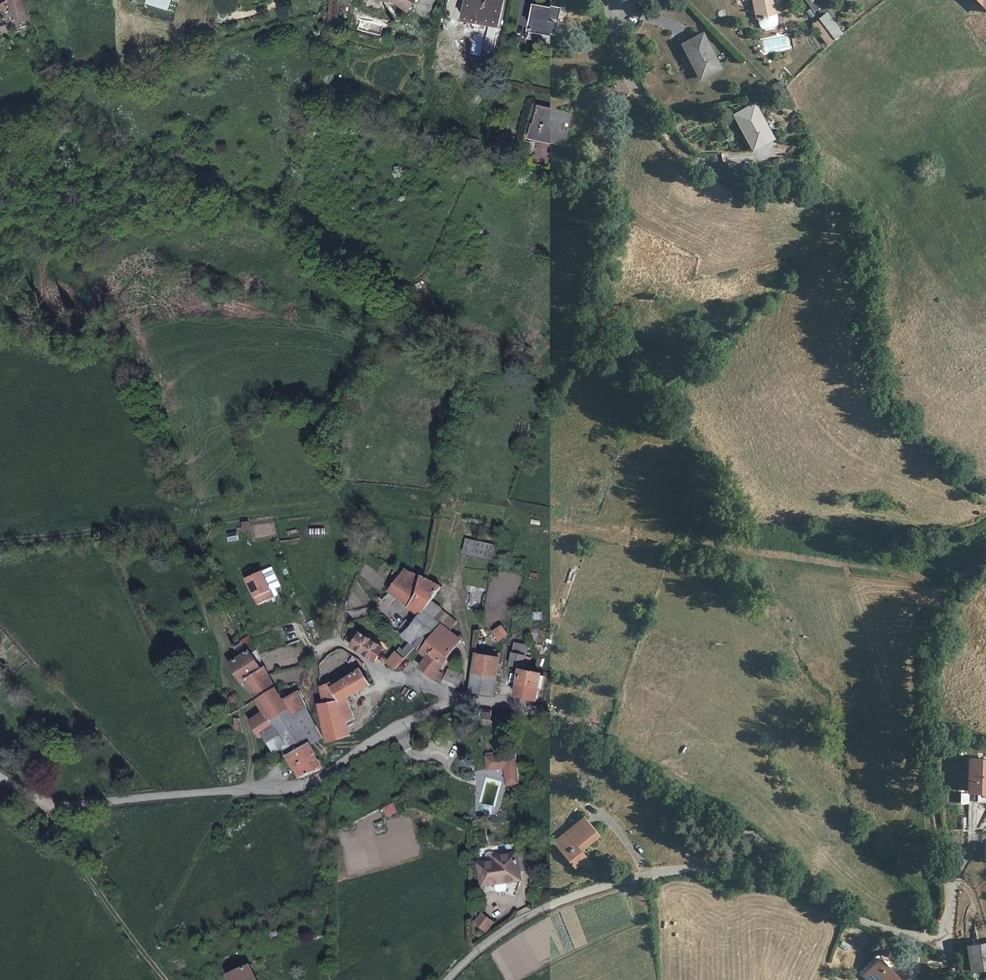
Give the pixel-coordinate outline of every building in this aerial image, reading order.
[(9,0),(16,21),(29,17),(24,0),(10,0),(9,0)] [(169,0),(135,0),(144,2),(143,5),(167,11),(169,0)] [(409,9),(415,0),(395,0),(409,9)] [(463,17),(479,20),(479,18),(497,22),(502,0),(467,0),(463,17)] [(758,18),(777,15),(777,13),(774,3),(774,0),(754,0),(758,18)] [(535,2),(530,28),(542,30),(543,26),(554,29),(558,7),(535,2)] [(833,38),(834,39),(841,34),(826,14),(819,19),(833,38)] [(777,15),(758,18),(760,27),(763,29),(774,27),(777,24),(778,19),(777,15)] [(827,43),(833,38),(819,19),(812,24),(816,28),(817,30),(820,35),(827,43)] [(0,26),(0,34),(9,31),(6,24),(0,26)] [(542,30),(530,28),(529,37),(552,42),(553,33),(542,30)] [(702,33),(681,43),(691,61),(696,58),(706,77),(721,69),(702,33)] [(711,45),(723,68),(728,65),(717,42),(711,45)] [(696,58),(691,61),(701,80),(706,77),(696,58)] [(774,138),(755,103),(734,114),(743,131),(748,129),(758,147),(774,138)] [(565,140),(571,114),(553,110),(552,113),(545,111),(546,107),(537,105),(532,127),(530,135),(538,137),(555,140),(555,137),(565,140)] [(532,127),(525,125),(523,137),(537,141),(538,137),(530,135),(532,127)] [(743,131),(754,149),(758,147),(748,129),(743,131)] [(691,143),(706,137),(703,130),(688,135),(691,143)] [(537,154),(549,153),(549,143),(537,144),(537,154)] [(242,531),(250,531),(250,521),(243,521),(242,531)] [(318,531),(304,534),(305,540),(319,537),(318,531)] [(493,551),(495,545),(472,540),(469,555),(491,559),(492,557),(492,556),(493,551)] [(390,591),(421,615),(431,601),(441,586),(405,570),(390,591)] [(262,571),(246,579),(258,605),(274,598),(262,571)] [(225,599),(215,603),(218,608),(227,603),(225,599)] [(414,625),(402,637),(409,643),(415,647),(420,651),(442,624),(434,617),(441,608),(431,601),(421,615),(414,625)] [(458,622),(441,608),(434,617),(442,624),(451,631),(458,622)] [(412,624),(408,620),(401,627),(405,631),(412,624)] [(442,624),(420,651),(428,658),(420,669),(433,678),(438,671),(462,640),(458,637),(451,631),(442,624)] [(506,635),(503,630),(500,626),(493,632),(498,640),(506,635)] [(354,628),(345,641),(375,661),(379,663),(380,662),(380,661),(380,660),(377,659),(384,648),(354,628)] [(244,647),(252,642),(249,637),(242,643),(244,647)] [(244,647),(242,643),(234,647),(236,652),(244,647)] [(415,647),(409,643),(403,650),(399,648),(396,652),(404,659),(415,647)] [(514,643),(512,653),(526,655),(529,645),(514,643)] [(277,687),(266,667),(262,669),(250,651),(231,664),(243,684),(245,683),(258,701),(277,687)] [(396,652),(387,663),(395,669),(404,659),(396,652)] [(470,691),(494,695),(500,657),(496,656),(476,652),(475,663),(470,691)] [(526,655),(512,653),(510,665),(523,668),(524,665),(526,655)] [(526,655),(524,665),(529,666),(533,658),(526,655)] [(357,670),(360,668),(365,666),(359,660),(353,656),(348,661),(357,670)] [(371,685),(360,668),(357,670),(338,683),(335,679),(329,681),(320,685),(323,695),(324,705),(347,698),(371,685)] [(442,682),(458,687),(462,675),(448,670),(445,676),(442,682)] [(516,697),(534,701),(539,674),(521,670),(516,697)] [(438,671),(433,678),(442,682),(445,676),(438,671)] [(281,695),(277,687),(258,701),(267,714),(252,723),(260,736),(264,734),(263,733),(275,726),(273,720),(290,707),(286,701),(283,697),(281,695)] [(321,736),(300,692),(289,699),(286,701),(290,707),(312,745),(321,736)] [(354,718),(347,698),(324,705),(321,706),(327,743),(350,736),(347,722),(354,718)] [(316,752),(312,745),(290,707),(273,720),(275,726),(263,733),(264,734),(275,752),(283,748),(301,778),(322,769),(314,756),(317,754),(316,752)] [(458,761),(467,760),(467,747),(458,747),(458,761)] [(493,752),(486,752),(487,768),(504,767),(506,784),(518,782),(516,753),(493,755),(493,752)] [(971,761),(971,793),(985,793),(985,761),(971,761)] [(396,802),(383,808),(388,817),(401,811),(396,802)] [(553,841),(556,844),(586,819),(583,816),(553,841)] [(586,819),(556,844),(576,869),(581,865),(589,858),(582,850),(600,836),(586,819)] [(377,832),(386,830),(383,820),(374,823),(377,832)] [(520,871),(530,870),(528,851),(496,856),(497,867),(489,868),(488,865),(479,866),(482,886),(495,884),(506,882),(521,880),(520,871)] [(497,867),(496,856),(495,854),(492,853),(490,853),(488,854),(488,855),(488,862),(488,865),(489,868),(497,867)] [(589,858),(581,865),(585,869),(592,863),(589,858)] [(506,882),(495,884),(496,891),(498,892),(505,891),(507,889),(506,882)] [(483,914),(476,923),(486,931),(494,922),(483,914)] [(969,968),(985,965),(985,938),(965,942),(969,968)] [(841,939),(838,945),(847,949),(850,943),(841,939)] [(880,956),(865,973),(873,979),(913,979),(880,956)] [(229,974),(232,979),(257,979),(250,965),(229,974)]
